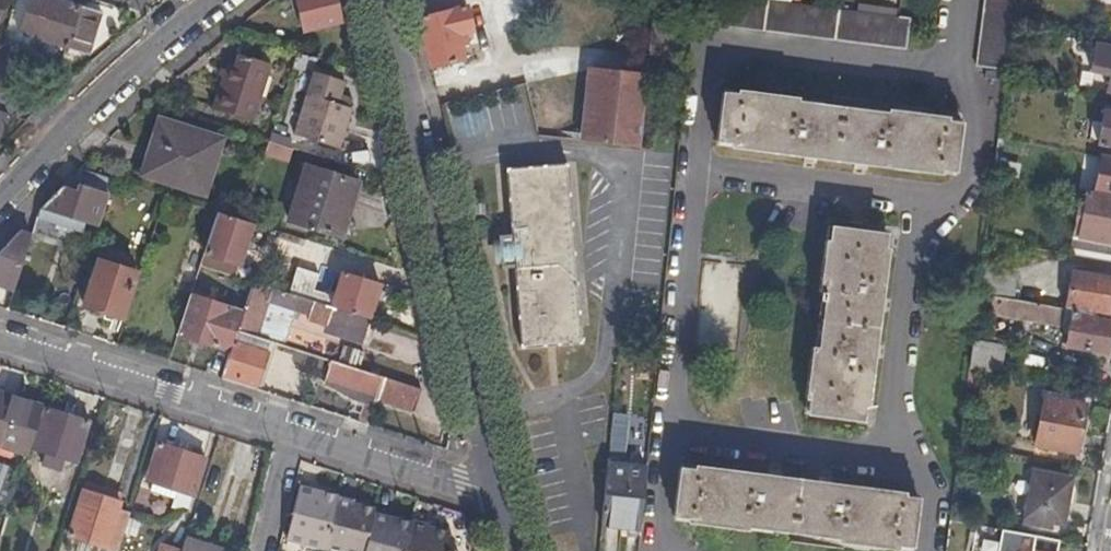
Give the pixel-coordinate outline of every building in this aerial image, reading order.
[(62,0),(29,0),(19,32),(86,54),(100,12),(62,0)] [(304,30),(340,23),(334,0),(297,0),(304,30)] [(897,16),(822,6),(807,4),(781,0),(694,0),(692,19),(905,48),(909,17),(897,16)] [(1006,70),(1013,26),(1016,0),(985,0),(976,66),(1006,70)] [(465,8),(419,19),(430,66),(462,59),(458,45),(465,43),(462,33),(471,30),(465,8)] [(1074,48),(1077,38),(1067,36),(1064,46),(1074,48)] [(1093,45),(1089,70),(1110,74),(1107,90),(1110,91),(1110,48),(1093,45)] [(271,64),(238,54),(234,66),(227,64),(212,110),(253,123),(271,64)] [(589,69),(582,140),(639,146),(646,75),(589,69)] [(343,81),(312,71),(294,134),(337,147),(350,107),(345,105),(337,103),(340,95),(343,81)] [(797,99),(737,90),(737,94),(723,92),(716,141),(730,143),(730,146),(939,174),(940,170),(955,172),(962,123),(947,121),(947,118),(888,110),(887,113),(796,102),(797,99)] [(337,103),(345,105),(347,97),(340,95),(337,103)] [(1104,110),(1098,143),(1110,146),(1110,112),(1104,110)] [(220,139),(157,119),(140,174),(203,194),(220,139)] [(1110,195),(1110,159),(1101,157),(1094,192),(1110,195)] [(566,164),(504,170),(511,238),(501,239),(504,269),(513,268),(520,350),(582,344),(566,164)] [(357,182),(305,165),(288,219),(340,236),(357,182)] [(79,168),(42,206),(96,223),(103,200),(105,201),(112,178),(79,168)] [(1110,262),(1110,195),(1094,192),(1087,190),(1079,236),(1072,235),(1070,254),(1110,262)] [(242,220),(216,211),(199,265),(236,277),(247,242),(264,248),(270,228),(242,220)] [(886,234),(831,226),(829,240),(826,239),(819,291),(821,291),(819,299),(824,300),(818,347),(812,347),(806,397),(810,398),(808,412),(862,420),(864,405),(868,405),(888,248),(884,248),(886,234)] [(17,232),(0,250),(0,284),(14,288),(31,236),(17,232)] [(137,271),(98,259),(83,304),(121,317),(137,271)] [(983,263),(979,292),(992,295),(1013,299),(1017,270),(983,263)] [(366,318),(368,319),(379,284),(341,272),(334,294),(323,291),(323,293),(312,290),(317,273),(295,265),(287,293),(366,318)] [(1100,315),(1101,311),(1110,313),(1110,278),(1073,270),(1065,308),(1066,308),(1072,309),(1100,315)] [(366,318),(287,293),(251,282),(241,312),(237,325),(236,330),(256,336),(257,333),(267,303),(294,311),(309,315),(305,325),(359,342),(366,318)] [(230,308),(190,295),(177,334),(229,350),(233,340),(236,330),(237,325),(225,320),(230,308)] [(1066,308),(1065,308),(1013,299),(992,295),(989,312),(1064,326),(1066,308)] [(284,341),(294,311),(267,303),(257,333),(284,341)] [(237,325),(241,312),(230,308),(225,320),(237,325)] [(1099,321),(1100,315),(1072,309),(1065,346),(1105,354),(1110,323),(1099,321)] [(969,368),(996,373),(1002,341),(973,336),(969,368)] [(229,350),(221,374),(255,385),(265,352),(233,340),(229,350)] [(333,361),(325,386),(365,399),(376,402),(376,400),(384,377),(333,361)] [(411,411),(419,388),(384,377),(376,400),(411,411)] [(1069,396),(1045,391),(1035,444),(1075,452),(1084,406),(1068,402),(1069,396)] [(42,406),(0,392),(0,444),(27,453),(42,406)] [(365,399),(358,422),(368,425),(376,402),(365,399)] [(88,421),(45,408),(32,447),(46,452),(42,463),(58,468),(62,457),(75,461),(88,421)] [(174,489),(191,494),(202,459),(156,443),(144,480),(149,481),(147,490),(171,498),(174,489)] [(601,524),(640,528),(646,465),(607,462),(601,524)] [(911,547),(918,498),(904,496),(904,492),(695,465),(695,470),(681,468),(675,516),(689,518),(688,522),(747,531),(748,526),(838,539),(838,542),(897,550),(897,546),(911,547)] [(1071,481),(1034,473),(1026,517),(1062,524),(1071,481)] [(125,523),(114,520),(121,494),(85,482),(68,536),(114,550),(117,550),(125,523)] [(325,539),(335,497),(335,495),(298,485),(287,530),(325,539)] [(187,509),(191,494),(174,489),(171,498),(169,503),(187,509)] [(350,500),(335,497),(325,539),(363,548),(372,512),(373,508),(350,502),(350,500)] [(372,512),(363,548),(362,550),(403,550),(410,522),(372,512)] [(410,522),(403,550),(442,550),(446,532),(426,527),(426,525),(410,520),(410,522)] [(185,537),(181,550),(180,550),(222,550),(185,537)]
